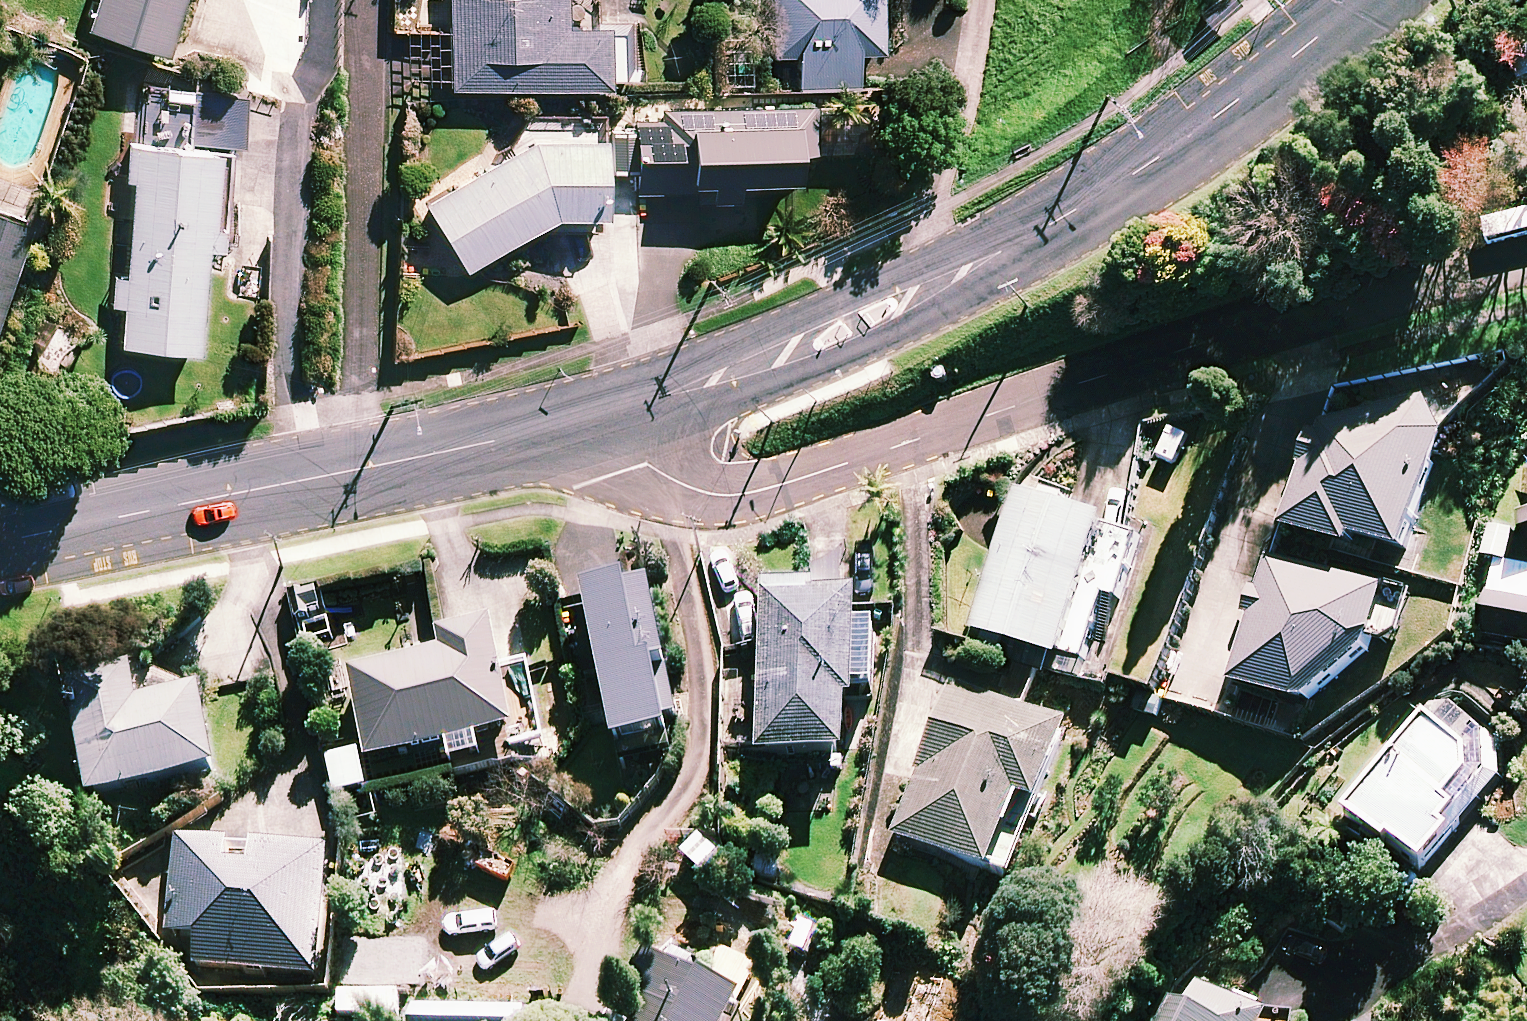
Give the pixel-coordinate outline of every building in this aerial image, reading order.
[(92,23),(170,46),(183,0),(99,0),(92,23)] [(566,0),(451,0),(455,84),(640,74),(637,13),(567,16),(566,0)] [(885,0),(771,0),(771,54),(800,53),(800,86),(860,85),(860,51),(886,50),(885,0)] [(250,95),(145,86),(124,341),(201,348),(210,240),(225,242),(233,145),(246,146),(250,95)] [(874,107),(780,102),(780,111),(642,104),(637,189),(739,194),(740,172),(799,175),(800,147),(871,151),(874,107)] [(606,131),(540,130),(428,199),(467,261),(564,206),(605,207),(606,131)] [(31,210),(0,200),(0,307),(31,210)] [(1444,429),(1430,399),(1311,422),(1290,524),(1420,550),(1444,429)] [(1511,468),(1526,520),(1526,463),(1511,468)] [(1110,512),(1023,485),(980,624),(1086,658),(1100,612),(1116,617),(1130,570),(1140,540),(1105,529),(1110,512)] [(1395,582),(1267,552),(1236,681),(1315,700),(1380,644),(1395,582)] [(1495,559),(1488,607),(1526,613),(1526,563),(1495,559)] [(671,666),(655,584),(563,602),(578,678),(606,673),(620,745),(674,735),(661,668),(671,666)] [(767,597),(760,752),(780,753),(778,801),(806,802),(808,754),(849,756),(852,688),(875,688),(877,637),(858,636),(860,601),(767,597)] [(514,748),(551,741),(548,725),(573,720),(565,675),(540,680),(537,665),(504,672),(495,624),(445,633),(449,654),(355,671),(371,760),(450,746),(456,777),(486,771),(480,739),(512,733),(514,748)] [(1069,728),(950,684),(895,835),(1013,878),(1069,728)] [(222,771),(206,690),(139,703),(137,690),(75,702),(93,796),(222,771)] [(1486,762),(1430,714),(1346,812),(1383,844),(1389,838),(1420,865),(1499,774),(1486,762)] [(366,755),(330,760),(335,794),(371,789),(366,755)] [(726,854),(704,831),(679,857),(702,879),(726,854)] [(227,864),(230,836),(179,832),(172,934),(202,936),(200,968),(320,977),(330,848),(256,843),(254,866),(227,864)] [(1296,1020),(1265,1018),(1186,978),(1164,1020),(1296,1020)] [(748,1001),(709,980),(687,1020),(737,1020),(748,1001)] [(417,1009),(417,1020),(547,1020),(547,1015),(417,1009)]
